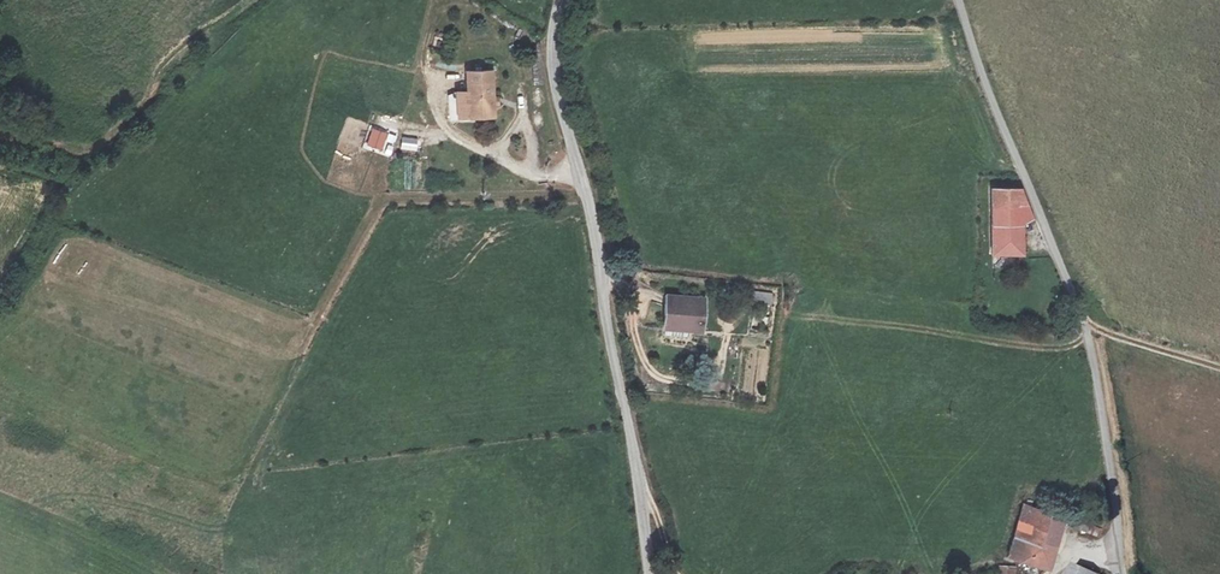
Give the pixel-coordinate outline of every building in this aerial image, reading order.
[(495,116),(491,72),(467,74),(469,95),(459,95),(461,119),(495,116)] [(1016,224),(1006,197),(972,199),(973,261),(988,261),(989,269),(1001,269),(1001,225),(1016,224)] [(772,305),(773,294),(755,291),(753,302),(772,305)] [(702,300),(667,296),(664,323),(685,325),(684,331),(697,333),(702,300)] [(1004,554),(1043,566),(1059,517),(1021,504),(1020,508),(1004,554)] [(1016,566),(998,566),(998,573),(1016,573),(1016,566)]
